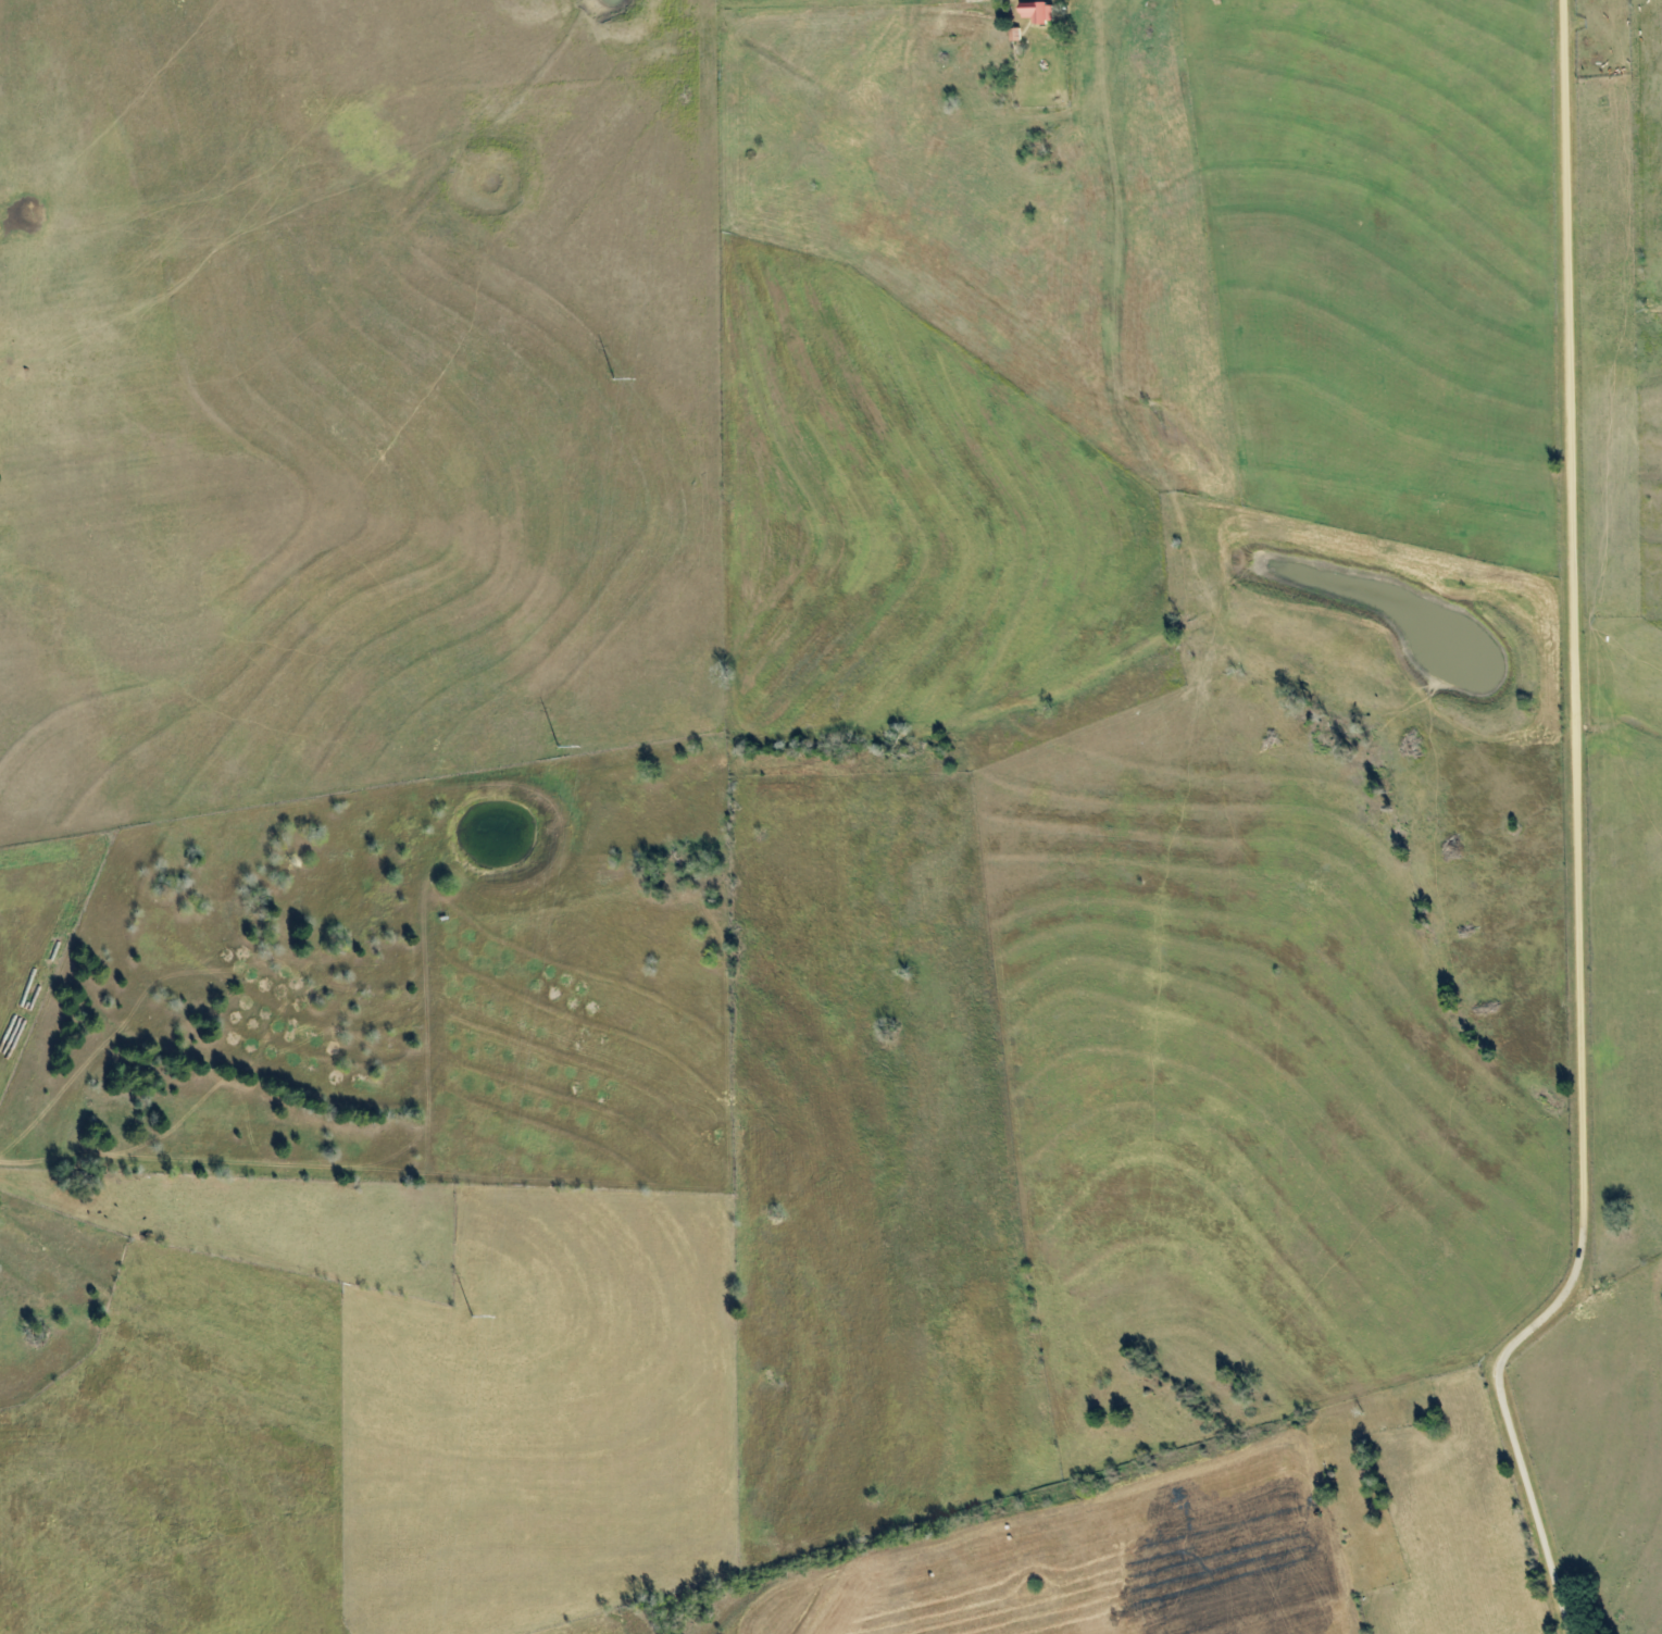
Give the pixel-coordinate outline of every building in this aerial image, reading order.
[(1031,18),(1031,24),(1053,23),(1053,4),(1020,5),(1021,19),(1031,18)]
